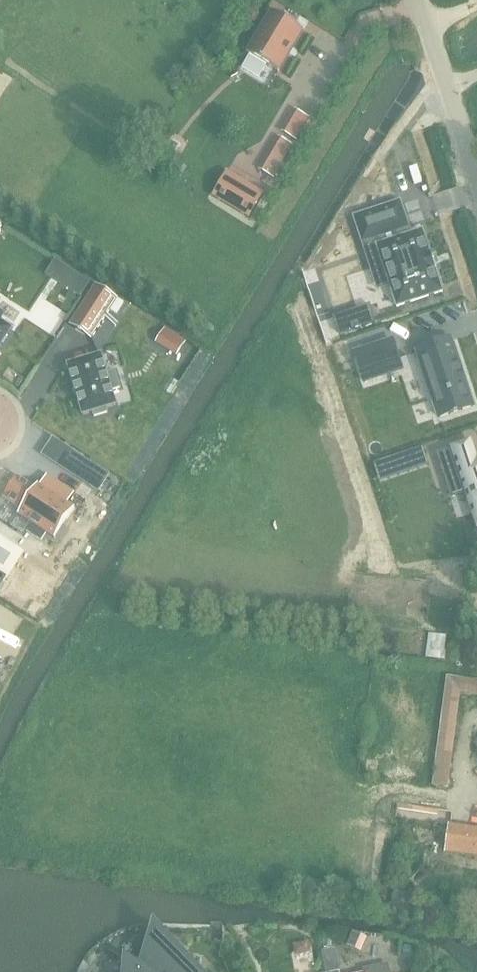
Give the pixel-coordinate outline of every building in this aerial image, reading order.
[(272,11),(247,53),(278,72),(303,30),(272,11)] [(295,111),(283,131),(296,139),(308,119),(295,111)] [(279,138),(261,169),(274,177),(292,146),(279,138)] [(226,172),(212,196),(249,217),(263,193),(226,172)] [(400,203),(354,217),(363,243),(367,242),(375,267),(383,265),(391,287),(396,305),(397,308),(400,307),(440,294),(443,293),(442,290),(441,290),(435,270),(437,269),(436,266),(433,257),(432,254),(430,254),(423,234),(422,231),(420,232),(405,237),(402,230),(408,228),(400,203)] [(55,259),(48,269),(61,277),(67,267),(55,259)] [(95,285),(70,325),(91,339),(117,299),(95,285)] [(369,305),(333,317),(339,334),(375,322),(369,305)] [(10,328),(2,322),(0,321),(0,344),(10,328)] [(164,329),(156,342),(177,354),(177,355),(185,342),(164,329)] [(392,337),(354,350),(364,381),(384,374),(380,362),(398,356),(392,337)] [(452,338),(418,349),(439,416),(474,404),(452,338)] [(101,354),(68,365),(83,415),(93,412),(94,416),(108,412),(106,408),(116,405),(111,390),(120,388),(115,370),(106,373),(101,354)] [(438,452),(448,483),(462,478),(468,494),(476,523),(476,463),(469,441),(438,452)] [(406,458),(372,469),(376,481),(410,470),(406,458)] [(94,464),(83,481),(98,490),(108,474),(94,464)] [(0,508),(0,519),(23,534),(25,530),(41,541),(46,533),(55,518),(64,524),(75,508),(67,503),(74,493),(55,481),(49,491),(38,484),(35,488),(18,476),(4,498),(6,499),(0,508)] [(445,659),(448,635),(429,633),(426,657),(445,659)] [(447,677),(433,785),(448,787),(460,693),(476,696),(476,681),(447,677)] [(446,851),(476,855),(476,828),(449,825),(446,851)] [(143,971),(199,971),(155,925),(154,927),(155,928),(147,952),(146,951),(145,953),(153,959),(145,971),(126,960),(143,971)] [(353,932),(347,945),(361,952),(367,938),(353,932)] [(308,941),(292,944),(294,953),(310,950),(308,941)] [(336,948),(322,951),(324,963),(339,960),(336,948)] [(126,960),(125,961),(127,962),(126,971),(143,971),(126,960)] [(389,963),(363,968),(364,971),(391,971),(389,963)]
